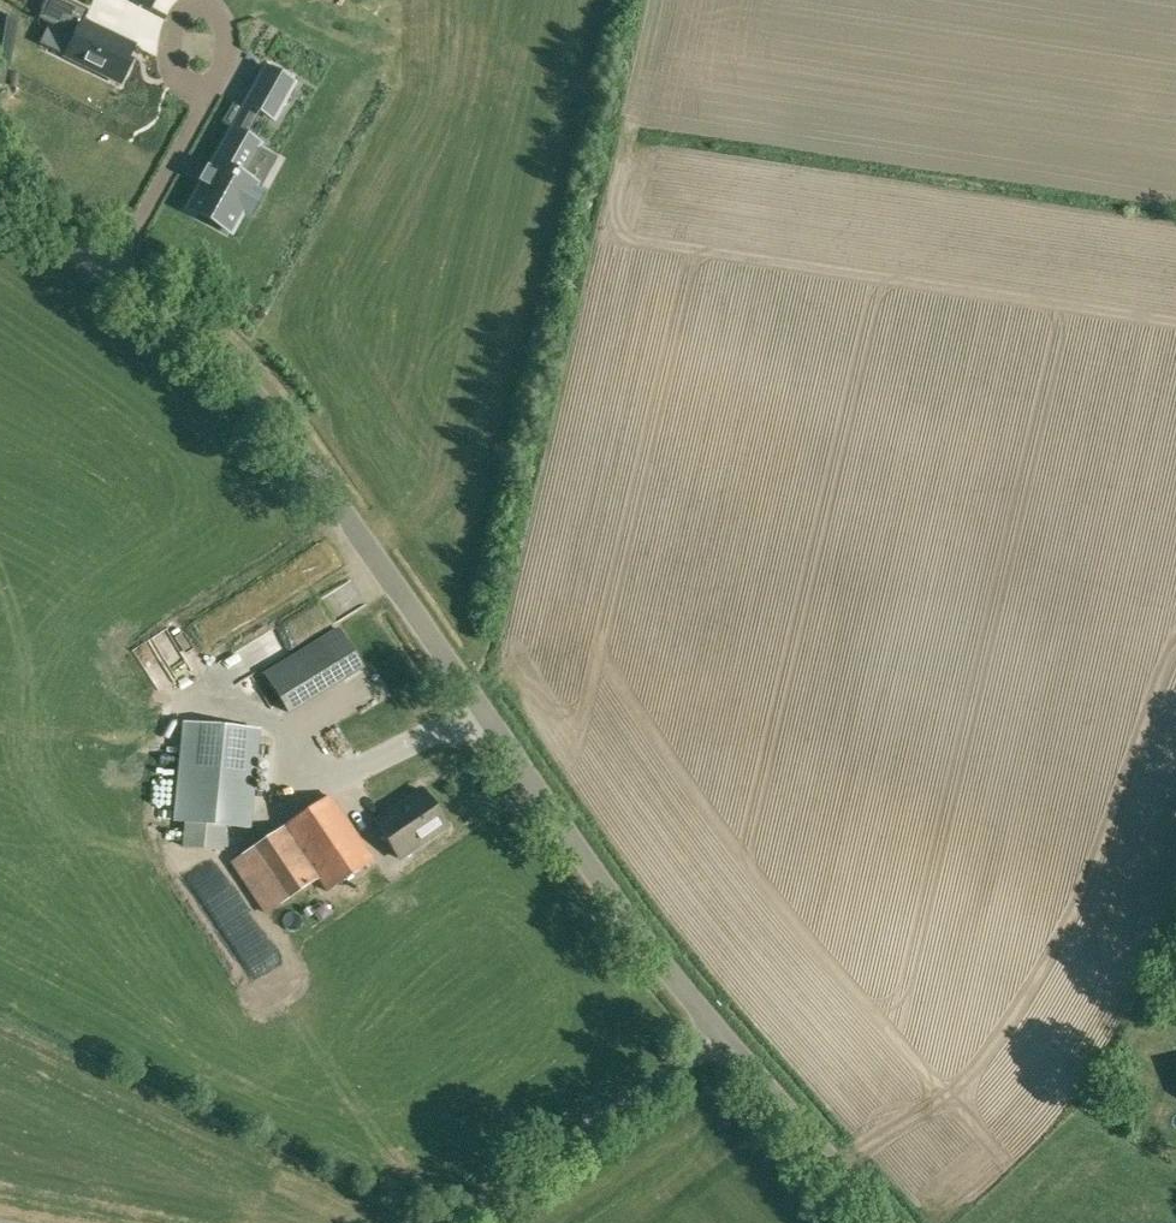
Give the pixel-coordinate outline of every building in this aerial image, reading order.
[(15,29),(22,0),(0,0),(0,26),(15,29)] [(84,20),(88,10),(68,0),(46,0),(37,18),(48,24),(64,32),(69,24),(78,28),(64,56),(120,83),(130,62),(127,60),(134,45),(84,20)] [(272,118),(292,82),(267,68),(247,104),(272,118)] [(242,210),(251,215),(263,192),(254,187),(256,184),(245,178),(261,149),(256,146),(258,143),(233,129),(212,168),(208,166),(199,181),(202,183),(200,188),(207,192),(196,213),(230,231),(242,210)] [(265,677),(279,699),(288,713),(363,668),(340,631),(265,677)] [(260,729),(181,722),(172,822),(185,823),(182,849),(223,852),(225,827),(251,829),(260,729)] [(399,859),(447,826),(422,790),(375,823),(399,859)] [(328,892),(375,861),(330,794),(283,826),(240,856),(278,907),(318,880),(328,892)] [(657,1052),(656,1053),(658,1055),(661,1060),(672,1052),(667,1045),(657,1052)]
